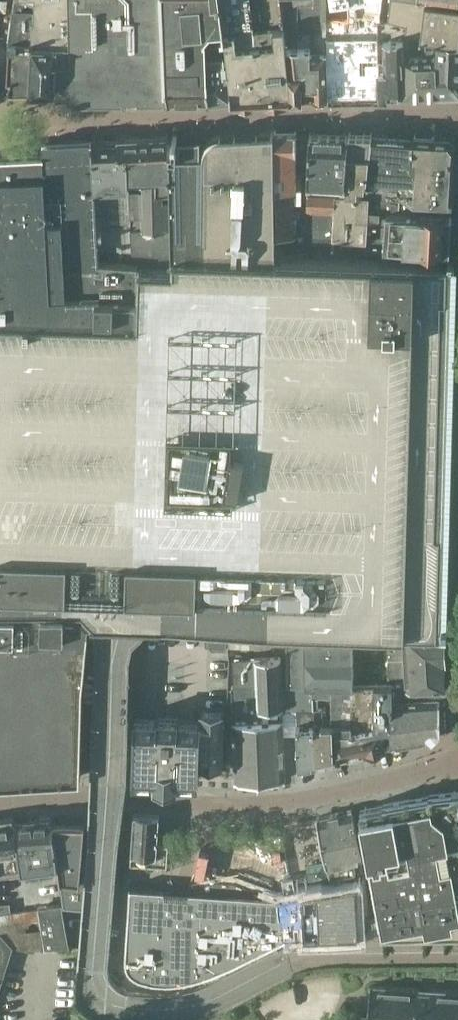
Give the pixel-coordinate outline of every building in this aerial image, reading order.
[(13,10),(34,10),(68,12),(68,0),(15,0),(13,10)] [(68,61),(76,61),(76,101),(88,100),(122,100),(167,99),(163,0),(68,0),(68,12),(68,61)] [(167,99),(167,100),(176,99),(202,99),(210,99),(211,99),(212,99),(208,64),(211,64),(209,52),(207,38),(227,35),(223,13),(222,0),(163,0),(167,99)] [(223,13),(227,35),(256,34),(252,0),(222,0),(223,13)] [(256,34),(286,32),(283,0),(252,0),(256,34)] [(286,32),(327,33),(327,10),(327,0),(283,0),(286,32)] [(327,0),(327,10),(327,33),(328,47),(330,94),(356,93),(382,93),(380,20),(382,20),(388,20),(388,18),(390,0),(327,0)] [(388,18),(407,23),(406,31),(427,35),(428,35),(437,36),(437,38),(457,41),(457,3),(426,0),(390,0),(388,18)] [(10,34),(9,46),(32,47),(34,10),(13,10),(13,12),(14,12),(10,35),(10,34)] [(32,47),(30,91),(31,91),(31,89),(55,88),(55,90),(56,90),(59,60),(68,61),(68,12),(34,10),(32,47)] [(382,20),(380,20),(382,93),(388,92),(399,92),(406,92),(406,93),(407,92),(405,45),(404,31),(406,31),(407,23),(388,18),(388,20),(382,20)] [(406,31),(404,31),(405,45),(407,92),(418,92),(419,92),(425,91),(425,92),(426,92),(426,91),(437,91),(437,92),(439,91),(438,65),(437,43),(429,44),(428,35),(427,35),(406,31)] [(286,32),(256,34),(263,97),(264,97),(290,95),(292,95),(287,43),(286,32)] [(327,33),(286,32),(287,43),(292,95),(294,95),(327,94),(330,94),(328,47),(327,33)] [(256,34),(227,35),(233,99),(234,99),(261,97),(263,97),(256,34)] [(227,35),(207,38),(209,52),(211,64),(208,64),(212,99),(231,98),(232,98),(232,99),(233,99),(227,35)] [(428,35),(429,44),(437,43),(438,65),(439,91),(440,91),(440,90),(457,90),(457,41),(437,38),(437,36),(428,35)] [(8,75),(8,79),(9,79),(9,90),(28,90),(28,91),(30,91),(32,47),(9,46),(9,47),(10,47),(9,51),(10,51),(9,75),(8,75)] [(59,60),(56,90),(56,95),(56,101),(75,101),(76,101),(76,61),(68,61),(59,60)] [(297,233),(297,156),(297,153),(297,130),(295,130),(295,131),(277,131),(275,131),(276,228),(276,233),(297,233)] [(171,179),(172,263),(139,261),(139,319),(34,309),(0,305),(0,608),(95,611),(94,620),(93,626),(227,628),(439,634),(443,634),(444,621),(445,599),(443,598),(444,593),(445,529),(453,262),(449,262),(443,261),(276,256),(276,233),(275,131),(274,131),(274,132),(254,132),(253,132),(251,132),(235,132),(231,133),(231,134),(202,134),(199,137),(199,147),(190,147),(184,147),(184,137),(180,135),(170,135),(171,179)] [(309,157),(308,186),(329,187),(348,188),(348,160),(348,156),(349,132),(342,132),(330,132),(329,131),(312,131),(310,131),(309,152),(309,157)] [(348,160),(348,188),(358,188),(358,182),(366,182),(367,175),(369,175),(370,163),(371,133),(364,132),(364,133),(351,132),(350,132),(349,132),(348,156),(348,160)] [(369,194),(368,210),(383,210),(388,211),(412,212),(431,213),(448,214),(453,214),(453,200),(451,200),(449,200),(432,199),(413,198),(411,198),(413,166),(415,135),(371,133),(370,163),(369,175),(371,175),(369,194)] [(133,248),(101,246),(101,258),(139,261),(172,263),(171,179),(170,135),(169,135),(127,137),(130,187),(131,215),(132,221),(133,248)] [(413,166),(411,198),(413,198),(432,199),(436,137),(435,137),(435,136),(427,136),(415,135),(413,166)] [(94,139),(99,246),(101,246),(133,248),(132,221),(131,215),(130,187),(127,137),(125,137),(124,137),(96,139),(96,138),(95,138),(95,139),(94,139)] [(432,199),(449,200),(451,200),(453,200),(453,196),(457,196),(457,186),(457,182),(457,146),(451,137),(436,137),(432,199)] [(8,153),(14,272),(0,273),(0,305),(34,309),(139,319),(139,261),(101,258),(101,246),(99,246),(94,139),(93,138),(91,139),(60,141),(60,150),(8,153)] [(0,154),(0,273),(14,272),(8,153),(0,154)] [(308,211),(307,242),(333,242),(334,242),(367,245),(370,215),(382,216),(383,210),(368,210),(369,194),(371,175),(369,175),(367,175),(366,182),(358,182),(358,188),(348,188),(329,187),(308,186),(308,211)] [(388,211),(385,246),(444,250),(446,251),(450,251),(450,250),(454,251),(456,215),(453,214),(448,214),(431,213),(412,212),(388,211)] [(89,626),(93,626),(94,620),(95,611),(0,608),(0,781),(81,776),(83,684),(89,626)] [(444,661),(445,661),(443,634),(439,634),(404,636),(397,637),(397,651),(389,651),(390,675),(405,674),(406,683),(406,687),(446,686),(444,661)] [(213,649),(226,650),(226,640),(208,640),(208,645),(213,649)] [(299,765),(316,762),(314,717),(311,717),(311,708),(313,708),(313,696),(316,695),(332,695),(331,685),(354,684),(353,664),(369,664),(369,659),(361,659),(361,653),(353,653),(353,643),(288,643),(288,685),(289,710),(296,710),(298,745),(299,763),(298,763),(299,765)] [(133,651),(145,652),(145,644),(133,644),(133,651)] [(144,659),(145,652),(133,651),(133,659),(144,659)] [(233,721),(234,740),(284,738),(282,710),(289,710),(288,685),(282,685),(281,657),(255,658),(256,684),(232,685),(233,721)] [(144,667),(144,659),(133,659),(132,666),(144,667)] [(144,675),(144,667),(132,666),(132,674),(144,675)] [(85,668),(83,704),(96,704),(98,669),(85,668)] [(143,682),(144,675),(132,674),(131,681),(143,682)] [(143,690),(143,682),(131,681),(131,689),(143,690)] [(332,695),(333,718),(392,718),(393,698),(393,683),(354,684),(331,685),(332,695)] [(406,687),(406,683),(393,683),(393,698),(440,697),(446,697),(446,686),(406,687)] [(142,697),(143,690),(131,689),(130,697),(142,697)] [(335,758),(333,718),(332,695),(316,695),(313,696),(313,708),(311,708),(311,717),(314,717),(316,762),(335,758)] [(142,705),(142,697),(130,697),(130,704),(142,705)] [(393,698),(392,718),(392,729),(392,746),(432,739),(441,730),(440,697),(393,698)] [(142,705),(130,704),(130,712),(142,712),(142,705)] [(135,768),(157,768),(157,779),(178,779),(178,778),(200,778),(200,770),(222,770),(224,710),(203,709),(202,718),(179,717),(179,715),(158,715),(158,716),(139,716),(136,716),(136,720),(136,744),(135,748),(135,768)] [(392,718),(333,718),(335,758),(342,757),(341,756),(354,754),(355,754),(366,752),(367,752),(367,751),(368,751),(385,748),(386,748),(385,737),(388,736),(387,729),(392,729),(392,718)] [(285,777),(284,738),(234,740),(235,779),(235,781),(286,779),(285,777)] [(361,807),(383,930),(457,928),(457,789),(429,792),(429,794),(383,802),(383,803),(361,807)] [(362,858),(353,811),(353,809),(319,817),(319,816),(317,817),(329,878),(355,873),(353,860),(362,858)] [(135,815),(132,863),(132,864),(169,866),(170,844),(159,843),(161,817),(135,815)] [(57,863),(53,817),(29,819),(36,866),(57,863)] [(22,868),(15,818),(0,820),(0,871),(22,868)] [(90,897),(103,898),(109,899),(116,825),(129,825),(129,823),(53,822),(63,906),(90,908),(90,897)] [(125,955),(125,960),(126,964),(128,969),(131,973),(135,976),(139,978),(144,980),(149,980),(153,981),(158,982),(163,982),(168,983),(172,982),(177,982),(182,981),(187,980),(191,979),(196,978),(200,977),(205,976),(209,974),(214,972),(218,971),(224,968),(230,965),(236,963),(244,958),(275,943),(286,937),(287,937),(359,933),(359,932),(357,897),(357,883),(303,891),(303,892),(279,899),(278,900),(221,894),(191,891),(188,891),(159,893),(131,886),(132,886),(130,886),(130,888),(129,893),(125,955)] [(11,912),(10,903),(0,904),(0,913),(11,912)] [(39,907),(39,908),(46,949),(70,948),(62,903),(39,907)] [(4,972),(11,949),(12,950),(13,947),(36,951),(36,950),(37,949),(46,949),(39,908),(11,912),(0,913),(0,970),(4,972)] [(368,1019),(457,1019),(457,991),(371,985),(368,1019)]
